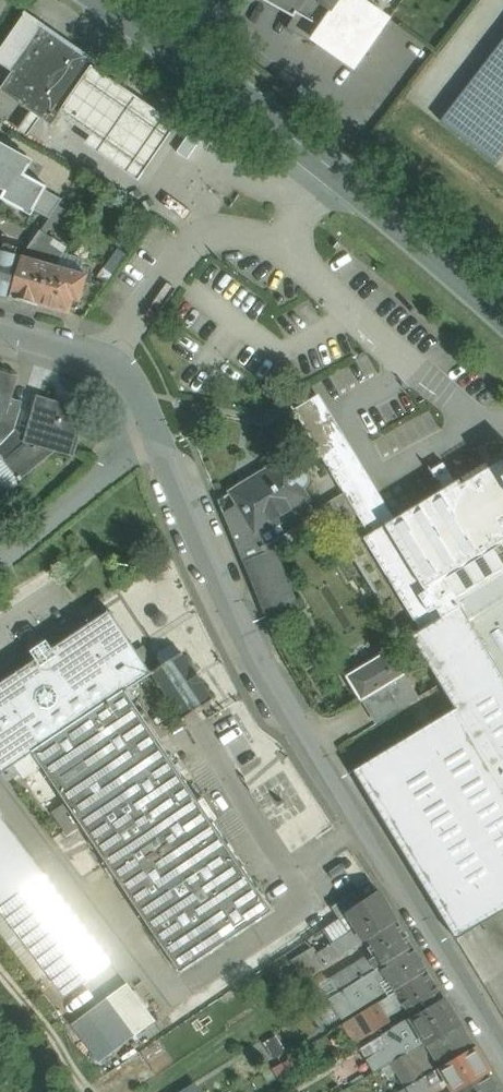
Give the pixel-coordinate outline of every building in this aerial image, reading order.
[(322,28),(313,40),(355,69),(389,19),(362,0),(272,0),(322,28)] [(0,50),(0,64),(12,72),(44,27),(27,15),(28,14),(25,12),(23,14),(24,15),(0,50)] [(0,90),(0,91),(52,126),(51,127),(54,129),(56,126),(54,125),(61,115),(94,67),(96,64),(98,66),(100,63),(97,61),(96,63),(44,27),(12,72),(0,90)] [(497,165),(502,157),(502,42),(441,122),(497,165)] [(86,144),(139,181),(178,125),(94,67),(61,115),(92,136),(86,144)] [(5,192),(1,199),(32,216),(35,211),(49,219),(58,205),(62,199),(46,191),(48,187),(26,175),(34,161),(0,142),(0,189),(5,192)] [(49,219),(41,231),(46,235),(55,222),(59,225),(68,212),(58,205),(49,219)] [(41,231),(24,256),(23,257),(11,298),(39,306),(50,265),(54,266),(60,258),(62,255),(49,246),(53,239),(46,235),(41,231)] [(0,251),(0,295),(11,298),(23,257),(0,251)] [(82,265),(60,258),(54,266),(50,265),(39,306),(55,311),(55,310),(70,314),(74,301),(80,302),(88,276),(80,273),(82,265)] [(0,373),(0,445),(15,430),(21,409),(8,405),(16,378),(0,373)] [(85,412),(39,399),(27,441),(29,441),(5,462),(20,480),(57,449),(72,454),(73,452),(71,452),(76,434),(78,435),(85,412)] [(0,445),(0,456),(5,462),(29,441),(27,441),(15,430),(0,445)] [(364,538),(420,630),(459,607),(460,606),(456,599),(502,570),(502,480),(502,478),(502,477),(502,459),(462,484),(460,480),(456,482),(444,490),(364,538)] [(284,460),(231,493),(218,501),(266,618),(297,606),(271,540),(313,515),(312,514),(313,513),(306,501),(309,500),(302,488),(305,485),(307,482),(307,478),(306,474),(304,472),(300,470),(296,471),(292,472),(284,460)] [(450,472),(437,480),(444,490),(456,482),(450,472)] [(345,494),(323,507),(336,528),(358,514),(345,492),(344,493),(345,494)] [(336,528),(323,507),(313,513),(312,514),(313,515),(326,537),(338,530),(336,528)] [(456,599),(460,606),(459,607),(502,678),(502,570),(456,599)] [(459,607),(420,630),(404,640),(405,641),(412,637),(455,709),(353,771),(409,863),(456,939),(502,911),(502,678),(459,607)] [(31,652),(37,660),(0,685),(0,767),(3,772),(33,753),(125,691),(151,674),(109,612),(53,649),(47,641),(31,652)] [(193,671),(182,653),(181,654),(176,647),(170,646),(159,653),(158,660),(162,666),(152,673),(183,720),(213,701),(200,682),(201,681),(194,670),(193,671)] [(377,723),(419,698),(392,652),(349,677),(377,723)] [(272,911),(125,691),(33,753),(180,972),(272,911)] [(0,816),(0,909),(48,973),(93,939),(0,816)] [(361,904),(348,913),(358,929),(348,935),(355,948),(365,941),(366,942),(397,922),(379,892),(361,904)] [(354,893),(333,907),(340,919),(348,913),(361,904),(354,893)] [(397,922),(366,942),(375,957),(371,960),(369,956),(331,979),(339,993),(380,967),(380,966),(412,947),(397,922)] [(348,935),(300,966),(308,978),(355,948),(348,935)] [(412,947),(380,966),(380,967),(394,990),(426,971),(412,947)] [(426,971),(394,990),(396,992),(405,1007),(411,1018),(444,999),(427,970),(426,971)] [(126,984),(72,1025),(100,1062),(136,1035),(124,1018),(142,1005),(126,984)] [(366,984),(344,997),(356,1017),(378,1004),(366,984)] [(396,992),(378,1004),(387,1018),(405,1007),(396,992)] [(444,999),(411,1018),(426,1043),(459,1023),(444,999)] [(378,1004),(356,1017),(364,1031),(367,1036),(389,1023),(387,1018),(378,1004)] [(142,1005),(124,1018),(136,1035),(155,1021),(142,1005)] [(356,1017),(345,1024),(353,1037),(364,1031),(356,1017)] [(426,1043),(411,1018),(393,1029),(396,1034),(408,1053),(426,1043)] [(459,1023),(426,1043),(442,1067),(474,1048),(459,1023)] [(396,1034),(380,1043),(385,1050),(392,1063),(408,1053),(396,1034)] [(380,1043),(373,1048),(377,1055),(385,1050),(380,1043)] [(426,1043),(408,1053),(424,1078),(442,1067),(426,1043)] [(442,1067),(424,1078),(429,1087),(448,1077),(456,1090),(487,1071),(474,1048),(442,1067)] [(377,1055),(365,1062),(372,1075),(383,1068),(392,1063),(385,1050),(377,1055)] [(424,1078),(408,1053),(392,1063),(397,1070),(407,1088),(424,1078)] [(392,1063),(383,1068),(387,1075),(397,1070),(392,1063)] [(456,1090),(457,1091),(500,1091),(487,1071),(456,1090)] [(407,1088),(410,1091),(432,1091),(429,1087),(424,1078),(407,1088)] [(170,1091),(198,1091),(190,1079),(170,1091)]
